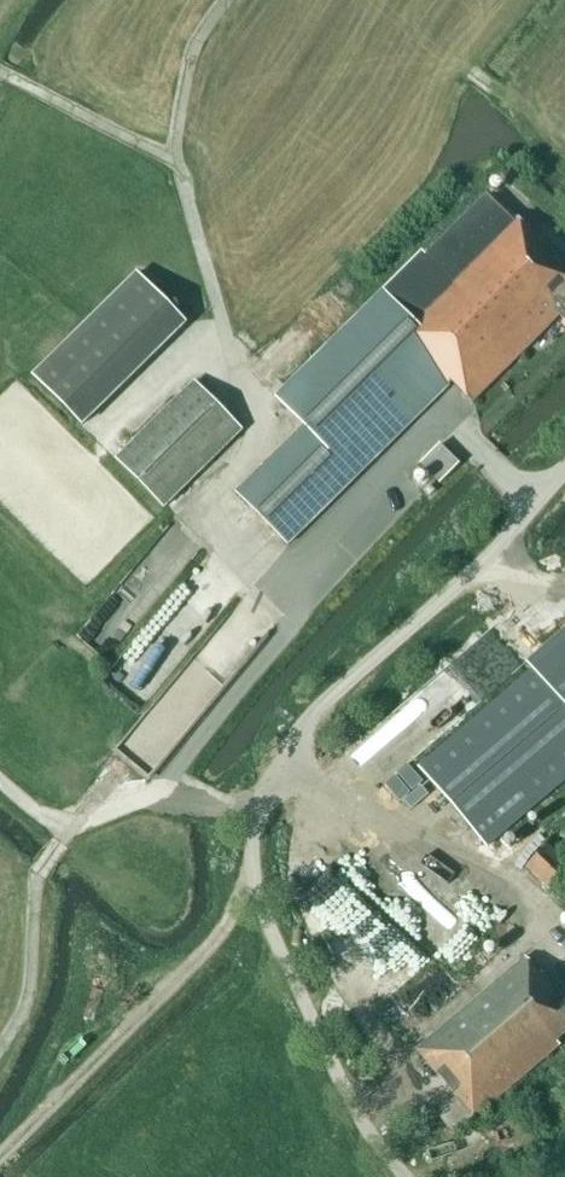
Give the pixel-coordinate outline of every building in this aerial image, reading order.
[(564,329),(564,272),(516,222),(513,225),(487,198),(422,260),(421,258),(275,401),(302,428),(232,496),(284,549),(449,386),(469,406),(556,320),(564,329)] [(246,370),(275,400),(343,333),(378,299),(349,270),(313,304),(246,370)] [(33,376),(82,426),(187,323),(137,273),(33,376)] [(165,509),(243,431),(194,381),(115,459),(165,509)] [(419,465),(439,485),(459,465),(439,445),(419,465)] [(175,599),(125,652),(138,664),(142,660),(152,669),(161,660),(171,670),(208,630),(175,599)] [(534,670),(418,768),(486,848),(563,782),(564,784),(564,706),(534,670)] [(564,875),(564,863),(548,846),(526,869),(549,891),(564,875)] [(503,891),(451,859),(434,887),(486,918),(503,891)] [(543,973),(542,975),(527,957),(417,1050),(458,1098),(438,1114),(456,1134),(561,1044),(557,1040),(564,1033),(564,989),(560,993),(543,973)] [(540,1144),(508,1107),(479,1132),(511,1168),(540,1144)]
